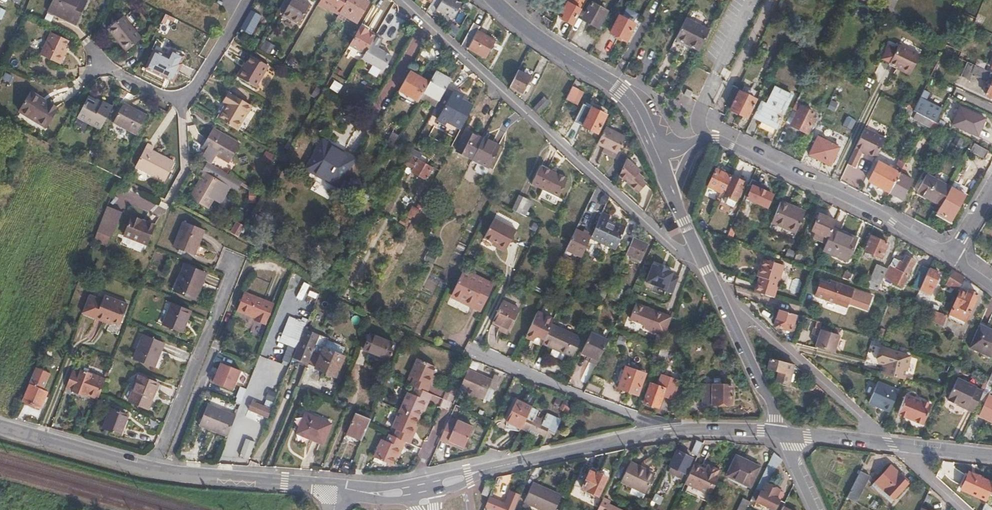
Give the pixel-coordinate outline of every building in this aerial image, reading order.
[(46,11),(75,25),(86,1),(84,0),(52,0),(46,11)] [(308,0),(293,0),(283,17),(304,28),(316,5),(308,0)] [(346,0),(321,0),(319,4),(338,15),(339,13),(346,0)] [(364,0),(346,0),(339,13),(356,22),(368,2),(364,0)] [(429,5),(436,9),(435,11),(450,19),(459,5),(451,0),(432,0),(429,5)] [(559,17),(571,25),(584,0),(568,0),(559,17)] [(605,9),(589,1),(579,19),(595,27),(605,9)] [(623,9),(619,15),(630,21),(634,15),(623,9)] [(246,41),(258,16),(251,12),(238,38),(246,41)] [(140,39),(123,15),(108,26),(119,41),(118,42),(124,50),(140,39)] [(402,31),(408,18),(403,15),(396,28),(402,31)] [(630,21),(619,15),(610,32),(626,40),(634,24),(630,21)] [(699,51),(709,31),(685,19),(675,39),(699,51)] [(477,32),(480,27),(473,23),(461,45),(467,48),(477,32)] [(58,52),(63,39),(46,31),(36,54),(55,63),(60,53),(58,52)] [(364,36),(357,32),(347,48),(359,54),(356,59),(360,62),(362,58),(372,41),(364,36)] [(494,41),(477,32),(467,48),(485,58),(494,41)] [(383,39),(376,35),(372,41),(362,58),(371,64),(381,46),(380,45),(383,39)] [(260,49),(270,54),(274,45),(265,40),(260,49)] [(893,66),(903,46),(898,44),(895,48),(888,44),(881,58),(888,62),(888,63),(893,66)] [(385,48),(381,46),(371,64),(384,71),(392,57),(383,52),(385,48)] [(919,55),(903,46),(893,66),(909,75),(919,55)] [(179,62),(183,54),(170,48),(167,56),(152,49),(143,66),(172,81),(181,63),(179,62)] [(255,88),(268,66),(251,56),(238,78),(255,88)] [(987,78),(990,71),(968,61),(962,75),(969,78),(972,71),(987,78)] [(436,70),(428,83),(423,92),(438,101),(445,89),(450,79),(436,70)] [(530,77),(517,71),(509,86),(523,93),(530,77)] [(397,91),(418,102),(423,92),(428,83),(408,72),(397,91)] [(329,88),(337,92),(342,85),(333,80),(329,88)] [(583,92),(572,86),(566,98),(577,104),(583,92)] [(760,102),(753,116),(776,127),(792,96),(774,87),(766,105),(760,102)] [(802,88),(786,121),(791,123),(790,125),(807,133),(814,120),(810,117),(812,112),(801,105),(802,102),(807,90),(802,88)] [(452,93),(445,89),(438,101),(431,113),(438,117),(452,93)] [(45,126),(57,106),(31,90),(19,109),(45,126)] [(935,122),(942,108),(925,100),(929,92),(924,90),(914,111),(933,120),(935,122)] [(438,117),(437,120),(445,124),(446,122),(460,130),(472,107),(460,101),(463,96),(453,91),(438,117)] [(756,99),(740,91),(731,109),(747,117),(756,99)] [(226,104),(218,119),(236,129),(250,105),(230,93),(224,103),(226,104)] [(89,126),(98,131),(111,109),(101,104),(100,106),(86,98),(76,117),(90,124),(89,126)] [(543,99),(532,110),(537,115),(548,104),(543,99)] [(831,101),(827,110),(834,112),(838,104),(831,101)] [(930,127),(933,120),(914,111),(902,105),(899,110),(914,117),(913,119),(930,127)] [(135,137),(144,118),(121,107),(112,126),(135,137)] [(985,119),(960,107),(953,123),(978,135),(985,119)] [(597,133),(606,116),(592,108),(582,126),(597,133)] [(435,126),(428,123),(411,152),(418,156),(435,126)] [(626,135),(606,125),(598,143),(604,146),(617,153),(626,135)] [(862,148),(877,156),(886,137),(864,126),(847,161),(854,164),(862,148)] [(229,162),(240,142),(212,127),(201,147),(229,162)] [(809,154),(830,164),(839,147),(817,136),(809,154)] [(343,179),(354,158),(323,141),(308,168),(319,175),(315,180),(340,194),(347,182),(343,179)] [(986,156),(990,149),(975,142),(971,148),(986,156)] [(163,184),(172,165),(150,154),(152,150),(146,146),(134,169),(163,184)] [(617,153),(604,146),(601,151),(615,158),(617,153)] [(447,170),(462,178),(463,177),(472,159),(456,151),(447,170)] [(425,179),(432,167),(410,155),(405,164),(412,168),(411,171),(425,179)] [(472,159),(463,177),(479,185),(490,165),(473,156),(472,159)] [(642,171),(628,157),(619,175),(638,193),(646,184),(643,180),(645,178),(640,173),(642,171)] [(549,187),(558,168),(543,160),(534,180),(543,184),(549,187)] [(237,190),(243,180),(208,161),(202,171),(200,170),(197,176),(202,179),(191,199),(209,209),(214,200),(222,203),(231,186),(237,190)] [(868,180),(890,191),(891,189),(901,170),(898,168),(896,171),(878,162),(868,180)] [(568,174),(558,168),(549,187),(559,192),(568,174)] [(723,195),(732,176),(716,169),(708,188),(723,195)] [(891,189),(890,191),(902,198),(911,179),(903,174),(905,172),(901,170),(891,189)] [(941,204),(946,195),(951,187),(927,175),(918,191),(941,204)] [(745,182),(732,176),(723,195),(728,198),(726,203),(733,206),(745,182)] [(764,184),(752,179),(750,184),(752,185),(747,198),(767,207),(772,194),(762,189),(764,184)] [(555,200),(559,192),(549,187),(543,184),(539,192),(555,200)] [(529,200),(518,195),(511,209),(522,215),(524,211),(528,212),(531,207),(527,204),(529,200)] [(941,204),(938,211),(952,219),(960,203),(946,195),(941,204)] [(805,211),(781,201),(772,221),(796,232),(805,211)] [(406,217),(412,220),(417,210),(412,207),(406,217)] [(109,240),(119,214),(105,209),(95,235),(109,240)] [(826,243),(833,228),(836,220),(819,212),(812,229),(816,231),(813,238),(826,243)] [(120,215),(119,214),(109,240),(111,240),(120,215)] [(602,214),(591,237),(591,239),(616,251),(627,228),(617,223),(615,226),(608,223),(610,218),(602,214)] [(737,215),(728,236),(733,238),(743,219),(737,215)] [(145,247),(152,227),(129,218),(121,239),(145,247)] [(505,252),(515,231),(494,220),(484,240),(498,246),(498,249),(505,252)] [(191,256),(201,230),(182,223),(172,248),(191,256)] [(670,236),(678,231),(674,223),(666,228),(670,236)] [(826,243),(824,248),(847,258),(855,242),(862,245),(868,231),(856,225),(852,234),(857,236),(856,238),(833,228),(826,243)] [(591,237),(574,230),(565,250),(582,258),(591,239),(591,237)] [(865,249),(863,249),(857,263),(864,266),(871,253),(881,257),(887,243),(871,236),(865,249)] [(646,244),(632,238),(625,253),(639,259),(646,244)] [(767,257),(769,251),(757,246),(755,253),(767,257)] [(424,261),(432,264),(436,255),(428,252),(424,261)] [(915,262),(906,256),(902,263),(894,258),(889,267),(894,270),(891,275),(894,277),(892,281),(901,286),(915,262)] [(758,275),(754,290),(773,296),(783,264),(761,257),(756,274),(758,275)] [(878,289),(888,265),(876,260),(864,284),(878,289)] [(665,291),(673,293),(679,277),(672,274),(673,272),(667,270),(668,269),(659,265),(659,266),(653,264),(647,282),(666,289),(665,291)] [(202,283),(205,275),(183,266),(173,292),(192,299),(199,282),(202,283)] [(920,289),(928,269),(922,266),(912,287),(919,290),(920,289)] [(938,273),(928,269),(920,289),(929,293),(938,273)] [(958,290),(964,277),(952,270),(946,285),(958,290)] [(479,314),(492,286),(462,272),(448,300),(479,314)] [(291,292),(302,298),(308,285),(297,280),(291,292)] [(848,302),(853,288),(832,280),(831,284),(821,280),(816,295),(847,306),(848,302)] [(873,296),(853,288),(848,302),(868,309),(873,296)] [(977,294),(968,290),(967,293),(961,291),(951,314),(966,320),(977,294)] [(266,322),(273,305),(242,294),(236,311),(249,316),(250,314),(255,316),(253,322),(263,325),(264,322),(266,322)] [(119,326),(126,306),(102,296),(100,302),(87,297),(81,313),(103,322),(104,320),(119,326)] [(490,324),(507,332),(517,309),(501,302),(490,324)] [(645,328),(665,335),(672,317),(653,310),(653,311),(646,308),(646,307),(636,304),(630,320),(643,324),(645,328)] [(181,334),(190,312),(171,305),(162,326),(181,334)] [(796,314),(780,309),(775,325),(791,330),(796,314)] [(947,314),(934,309),(930,319),(943,324),(947,314)] [(536,312),(524,337),(532,341),(534,339),(537,338),(543,341),(550,325),(553,320),(536,312)] [(991,350),(991,331),(979,324),(969,346),(990,356),(991,350)] [(543,341),(541,344),(551,349),(548,356),(560,361),(563,354),(570,358),(579,338),(550,325),(543,341)] [(813,327),(811,335),(813,335),(812,341),(817,342),(816,347),(834,351),(839,333),(813,327)] [(292,358),(307,364),(315,344),(319,335),(303,329),(299,341),(293,355),(292,358)] [(385,363),(393,343),(369,333),(363,348),(369,350),(367,357),(385,363)] [(589,334),(579,355),(590,359),(589,363),(596,366),(606,343),(589,334)] [(315,344),(342,355),(345,347),(328,340),(328,338),(319,335),(315,344)] [(153,369),(163,344),(144,336),(134,361),(153,369)] [(293,355),(299,341),(290,338),(284,351),(293,355)] [(315,344),(307,364),(335,375),(343,355),(342,355),(315,344)] [(44,347),(43,352),(51,356),(53,352),(44,347)] [(661,347),(656,361),(663,364),(668,350),(661,347)] [(880,373),(903,379),(909,354),(881,347),(877,350),(876,358),(877,362),(883,363),(880,373)] [(793,362),(771,357),(768,366),(779,370),(776,379),(788,382),(794,363),(793,362)] [(420,380),(417,388),(433,395),(436,389),(433,388),(442,370),(424,361),(415,378),(420,380)] [(238,373),(219,366),(214,378),(211,377),(209,384),(230,393),(238,373)] [(637,394),(644,374),(625,367),(617,388),(637,394)] [(465,369),(456,389),(481,399),(489,379),(465,369)] [(39,408),(46,394),(43,393),(46,386),(50,376),(37,370),(30,386),(23,400),(39,408)] [(72,371),(66,389),(72,392),(71,394),(74,395),(83,372),(80,370),(78,374),(72,371)] [(96,401),(98,397),(104,380),(83,372),(74,395),(83,398),(84,397),(96,401)] [(491,374),(489,379),(481,399),(487,402),(491,391),(493,392),(499,377),(491,374)] [(673,398),(674,394),(678,381),(661,375),(657,386),(650,383),(643,402),(658,407),(662,395),(673,398)] [(946,400),(973,412),(983,390),(975,386),(975,385),(956,376),(946,396),(948,397),(946,400)] [(147,410),(157,385),(137,377),(127,403),(147,410)] [(823,390),(810,378),(808,388),(823,392),(823,390)] [(868,400),(889,409),(898,389),(877,379),(868,400)] [(589,380),(585,388),(599,393),(602,385),(589,380)] [(704,405),(712,405),(732,405),(732,385),(705,385),(704,405)] [(433,395),(417,388),(416,388),(420,391),(417,397),(412,395),(404,411),(421,419),(429,404),(434,406),(437,399),(433,397),(433,395)] [(673,398),(671,402),(684,406),(686,398),(674,394),(673,398)] [(931,405),(906,394),(898,411),(924,423),(931,405)] [(988,395),(979,414),(991,420),(991,397),(988,395)] [(504,421),(519,429),(530,408),(515,400),(504,421)] [(268,414),(271,407),(264,404),(261,412),(268,414)] [(198,429),(225,440),(233,419),(206,407),(198,429)] [(530,408),(519,429),(533,437),(536,433),(542,437),(544,433),(551,436),(559,421),(545,414),(544,417),(541,416),(539,419),(534,416),(536,411),(530,408)] [(355,411),(346,433),(362,439),(370,418),(355,411)] [(421,419),(404,411),(394,430),(398,432),(396,437),(410,444),(413,440),(411,439),(421,419)] [(243,421),(262,429),(266,420),(259,418),(246,412),(243,421)] [(259,418),(266,420),(268,414),(261,412),(259,418)] [(323,443),(330,422),(304,412),(296,432),(323,443)] [(137,426),(134,425),(131,423),(132,418),(120,413),(111,433),(131,441),(137,426)] [(445,423),(437,441),(446,444),(446,442),(462,448),(470,428),(456,422),(453,426),(445,423)] [(410,444),(396,437),(395,439),(390,436),(387,443),(382,441),(373,458),(390,467),(399,450),(401,451),(404,444),(409,446),(410,444)] [(238,456),(248,459),(254,441),(244,438),(238,456)] [(703,442),(696,438),(691,451),(698,453),(703,442)] [(776,447),(774,451),(756,487),(761,491),(756,500),(774,509),(782,491),(767,483),(781,457),(776,447)] [(692,456),(677,450),(668,470),(669,471),(667,477),(679,483),(681,477),(682,477),(692,456)] [(737,453),(727,473),(750,485),(759,465),(737,453)] [(640,460),(632,456),(622,475),(647,488),(656,470),(640,461),(640,460)] [(707,468),(694,462),(685,482),(710,493),(722,469),(709,462),(707,468)] [(909,483),(890,465),(875,481),(894,499),(909,483)] [(606,476),(598,472),(597,473),(591,470),(582,487),(598,494),(606,476)] [(857,502),(870,476),(861,471),(847,497),(857,502)] [(986,500),(991,486),(991,481),(970,471),(962,488),(986,500)] [(891,503),(894,499),(875,481),(872,484),(891,503)] [(493,484),(488,482),(483,492),(489,495),(493,484)] [(535,484),(526,504),(539,509),(557,509),(563,496),(535,484)] [(663,495),(655,491),(652,498),(660,502),(663,495)] [(502,506),(500,509),(514,509),(519,497),(508,492),(502,506)] [(602,499),(597,509),(620,509),(609,504),(610,502),(602,499)] [(489,500),(485,509),(486,509),(500,509),(502,506),(489,500)]
